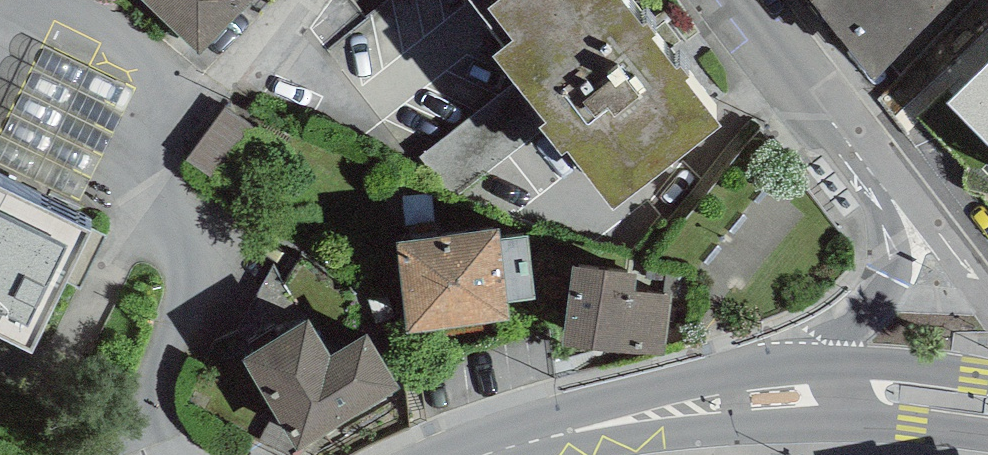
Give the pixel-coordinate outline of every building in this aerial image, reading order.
[(253,0),(140,0),(199,56),(253,0)] [(514,41),(488,9),(500,0),(468,0),(505,48),(514,41)] [(613,211),(721,127),(685,82),(690,78),(681,67),(677,70),(652,38),(655,35),(647,24),(643,27),(622,0),(500,0),(488,9),(514,41),(505,48),(493,57),(545,123),(540,128),(563,157),(568,153),(613,211)] [(873,79),(890,63),(900,76),(977,0),(812,0),(873,79)] [(987,144),(987,66),(949,104),(987,144)] [(533,183),(561,163),(505,83),(421,142),(451,184),(506,145),(533,183)] [(225,108),(185,160),(211,180),(251,129),(225,108)] [(0,187),(0,338),(32,353),(90,231),(0,187)] [(407,332),(509,321),(507,304),(537,301),(530,237),(500,240),(499,229),(396,242),(407,332)] [(573,266),(563,347),(664,355),(671,294),(635,292),(637,274),(573,266)] [(285,429),(299,452),(400,389),(368,335),(331,358),(309,320),(244,361),(285,429)] [(299,452),(285,429),(270,422),(261,442),(286,454),(296,454),(299,452)]
